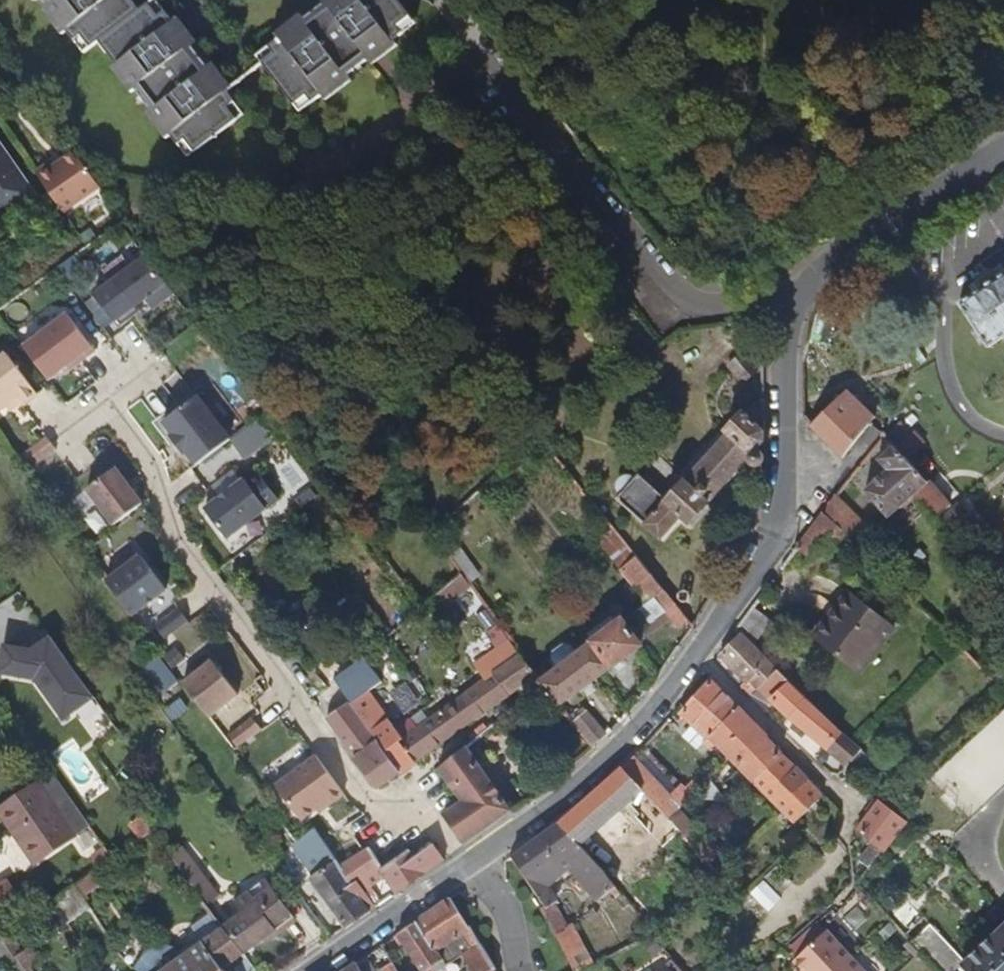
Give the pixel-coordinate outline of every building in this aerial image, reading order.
[(48,5),(43,9),(62,35),(67,31),(74,41),(83,35),(92,47),(99,41),(107,36),(115,48),(108,53),(116,63),(111,67),(131,93),(136,89),(151,109),(146,113),(166,139),(170,136),(177,145),(185,139),(194,152),(236,121),(227,108),(234,102),(227,92),(231,89),(212,63),(207,66),(192,46),(197,43),(177,17),(172,20),(164,11),(157,16),(148,4),(140,10),(132,15),(124,3),(128,0),(44,0),(48,5)] [(133,0),(128,0),(124,3),(132,15),(140,10),(133,0)] [(157,0),(153,0),(148,4),(157,16),(164,11),(157,0)] [(393,41),(403,33),(397,26),(410,17),(397,0),(321,0),(324,5),(305,19),(301,15),(276,34),(280,39),(269,46),(275,54),(262,63),(294,105),(306,96),(312,102),(322,95),(325,100),(351,80),(348,75),(367,61),(370,65),(397,45),(393,41)] [(403,33),(415,24),(410,17),(397,26),(403,33)] [(92,47),(83,35),(74,41),(84,53),(92,47)] [(115,48),(107,36),(99,41),(108,53),(115,48)] [(262,63),(275,54),(269,46),(257,56),(262,63)] [(299,112),(312,102),(306,96),(294,105),(299,112)] [(244,115),(234,102),(227,108),(236,121),(244,115)] [(194,152),(185,139),(177,145),(187,158),(194,152)] [(0,146),(0,165),(1,167),(10,161),(0,146)] [(98,189),(73,153),(51,167),(49,164),(35,172),(63,213),(98,189)] [(0,165),(0,220),(34,197),(10,161),(1,167),(0,165)] [(149,258),(98,298),(119,326),(171,286),(149,258)] [(955,301),(972,329),(981,343),(984,347),(1000,337),(1003,335),(1003,270),(955,301)] [(70,316),(25,350),(52,384),(74,367),(82,361),(84,364),(99,353),(70,316)] [(981,343),(972,329),(968,332),(977,345),(981,343)] [(742,381),(763,364),(751,348),(745,353),(744,351),(728,365),(742,381)] [(0,363),(0,417),(12,408),(24,399),(27,403),(30,408),(42,400),(10,356),(0,363)] [(82,361),(74,367),(76,370),(84,364),(82,361)] [(842,459),(869,425),(876,415),(846,388),(812,427),(842,459)] [(200,395),(164,423),(174,435),(171,437),(186,457),(189,455),(198,467),(234,439),(200,395)] [(24,399),(12,408),(15,412),(27,403),(24,399)] [(689,524),(748,457),(750,461),(752,464),(756,464),(760,463),(763,461),(763,456),(761,453),(759,451),(755,449),(763,441),(763,414),(753,404),(745,413),(743,412),(726,431),(727,432),(667,500),(638,474),(616,499),(661,538),(680,516),(689,524)] [(910,457),(925,445),(903,420),(889,432),(910,457)] [(929,482),(893,446),(878,460),(887,470),(864,490),(889,517),(915,494),(929,482)] [(145,504),(118,469),(89,492),(116,527),(145,504)] [(245,482),(236,489),(260,519),(280,504),(261,480),(250,489),(245,482)] [(951,504),(929,482),(915,494),(936,518),(951,504)] [(260,519),(236,489),(205,513),(229,544),(260,519)] [(873,531),(835,495),(822,513),(857,545),(873,531)] [(857,545),(822,513),(821,513),(800,541),(796,547),(812,560),(821,549),(827,553),(832,547),(845,558),(857,545)] [(634,585),(650,573),(614,529),(599,541),(634,585)] [(447,557),(458,573),(467,584),(480,574),(460,547),(447,557)] [(108,584),(135,620),(171,593),(144,558),(108,584)] [(467,584),(458,573),(446,583),(458,597),(470,587),(467,584)] [(655,599),(665,591),(650,573),(634,585),(648,602),(633,614),(645,628),(646,627),(651,633),(670,618),(655,599)] [(688,619),(665,591),(655,599),(670,618),(678,627),(688,619)] [(892,634),(851,595),(837,608),(841,612),(834,620),(830,616),(813,634),(846,665),(870,639),(879,648),(892,634)] [(182,611),(158,629),(167,641),(191,623),(182,611)] [(610,665),(639,644),(621,618),(591,640),(610,665)] [(777,670),(738,635),(720,654),(745,681),(739,687),(749,697),(754,692),(777,670)] [(1,673),(36,678),(66,718),(95,696),(52,637),(34,650),(4,644),(1,673)] [(471,670),(479,682),(493,671),(518,653),(507,638),(489,651),(491,655),(471,670)] [(855,674),(879,648),(870,639),(846,665),(855,674)] [(559,704),(599,674),(610,665),(591,640),(574,653),(567,644),(561,642),(550,650),(549,658),(555,666),(538,680),(542,686),(543,684),(559,704)] [(536,675),(518,653),(493,671),(509,694),(536,675)] [(164,694),(181,681),(163,657),(146,669),(164,694)] [(381,682),(365,659),(338,679),(351,697),(369,689),(381,682)] [(186,687),(212,722),(241,700),(215,665),(186,687)] [(842,728),(777,670),(754,692),(769,706),(772,703),(827,746),(842,728)] [(430,750),(509,694),(493,671),(479,682),(428,718),(414,728),(408,719),(407,718),(395,727),(393,728),(401,738),(399,740),(414,761),(430,750)] [(712,741),(740,709),(711,680),(679,715),(710,744),(712,741)] [(401,738),(393,728),(395,727),(389,718),(369,689),(351,697),(346,700),(398,772),(414,761),(399,740),(401,738)] [(398,772),(346,700),(345,699),(324,714),(377,788),(398,772)] [(422,709),(408,719),(414,728),(428,718),(422,709)] [(783,754),(765,738),(768,736),(740,709),(712,741),(732,759),(757,782),(783,754)] [(605,735),(584,711),(572,720),(593,746),(605,735)] [(230,737),(239,749),(264,731),(255,719),(230,737)] [(864,747),(842,728),(827,746),(849,764),(864,747)] [(510,810),(466,746),(442,765),(438,768),(461,802),(442,814),(463,843),(510,810)] [(826,793),(783,754),(757,782),(802,822),(826,793)] [(317,757),(277,787),(303,823),(319,812),(331,802),(333,805),(345,795),(317,757)] [(674,802),(632,757),(622,768),(670,819),(680,809),(700,790),(694,783),(674,802)] [(595,832),(626,805),(655,836),(672,821),(670,819),(622,768),(587,798),(557,824),(589,859),(606,845),(595,832)] [(51,769),(0,806),(0,813),(11,828),(16,824),(39,856),(89,820),(51,769)] [(885,849),(914,817),(887,794),(885,798),(861,826),(876,840),(885,849)] [(331,802),(319,812),(320,814),(333,805),(331,802)] [(670,819),(672,821),(677,827),(686,836),(696,827),(680,809),(670,819)] [(153,828),(144,816),(133,823),(142,836),(153,828)] [(672,821),(655,836),(661,842),(677,827),(672,821)] [(39,856),(16,824),(11,828),(34,860),(39,856)] [(589,859),(557,824),(534,841),(511,856),(550,905),(546,906),(557,935),(576,968),(594,959),(575,924),(567,927),(558,902),(562,898),(553,886),(574,869),(602,902),(616,890),(589,859)] [(793,853),(809,839),(803,832),(787,846),(793,853)] [(363,890),(358,882),(351,887),(338,868),(315,834),(296,847),(314,874),(310,876),(344,927),(345,928),(375,908),(363,890)] [(723,853),(706,836),(695,846),(712,863),(723,853)] [(871,865),(885,849),(876,840),(862,856),(865,859),(871,865)] [(115,856),(106,845),(97,851),(96,858),(102,866),(115,856)] [(204,873),(185,845),(172,854),(192,882),(204,873)] [(419,876),(443,859),(433,845),(413,859),(408,851),(380,869),(396,893),(419,876)] [(364,878),(379,868),(366,848),(338,868),(351,887),(358,882),(363,890),(369,887),(364,878)] [(867,869),(871,865),(865,859),(861,864),(867,869)] [(77,885),(85,896),(107,880),(99,868),(77,885)] [(219,894),(204,873),(192,882),(207,903),(219,894)] [(244,954),(294,919),(267,881),(229,908),(236,918),(224,926),(244,954)] [(764,881),(750,894),(768,912),(781,900),(764,881)] [(69,919),(91,905),(85,896),(77,885),(57,900),(69,919)] [(473,934),(451,897),(433,909),(416,921),(440,954),(473,934)] [(244,954),(224,926),(215,914),(194,929),(203,941),(162,970),(163,970),(224,970),(223,969),(244,954)] [(416,921),(397,934),(421,970),(436,970),(448,965),(440,954),(416,921)] [(890,922),(879,933),(886,940),(897,929),(890,922)] [(829,924),(797,953),(810,968),(808,970),(831,970),(853,951),(829,924)] [(915,940),(944,970),(959,970),(967,963),(932,925),(915,940)] [(967,963),(974,970),(1003,970),(1003,930),(967,963)] [(24,967),(15,955),(4,938),(0,941),(0,960),(7,970),(18,970),(24,967)] [(908,941),(903,946),(913,957),(919,952),(908,941)] [(40,960),(30,946),(15,955),(24,967),(25,970),(40,960)] [(481,947),(465,956),(474,970),(495,970),(481,947)] [(853,951),(831,970),(871,970),(853,951)] [(143,970),(161,970),(162,970),(142,959),(136,966),(143,970)] [(363,966),(359,968),(355,962),(343,970),(366,970),(363,966)]
